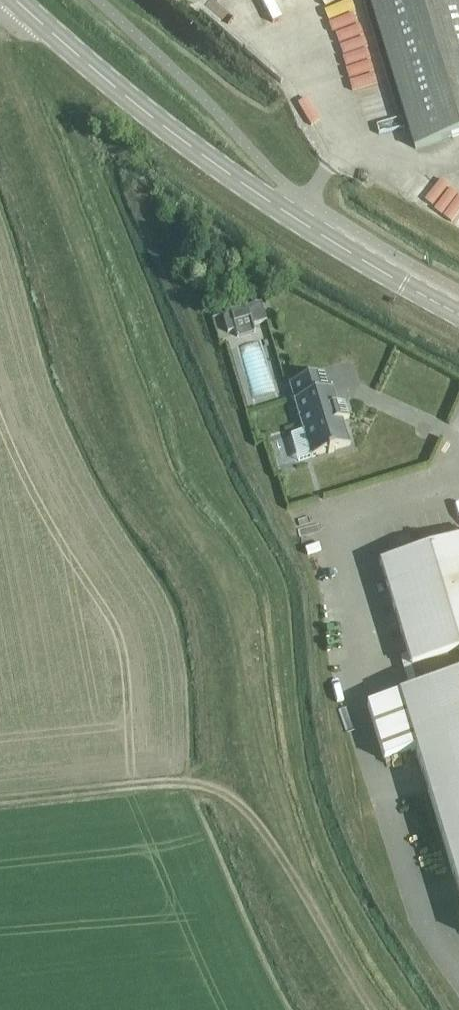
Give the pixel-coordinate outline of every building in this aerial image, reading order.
[(260,5),(277,27),(287,19),(273,0),(267,0),(260,5)] [(416,149),(458,136),(458,0),(371,0),(416,149)] [(356,4),(330,10),(358,136),(384,130),(356,4)] [(421,201),(429,182),(421,179),(412,197),(421,201)] [(252,326),(266,322),(260,304),(222,315),(227,333),(236,331),(234,323),(249,318),(252,326)] [(324,374),(288,385),(302,432),(290,435),(298,461),(310,458),(327,453),(327,455),(333,453),(333,451),(349,446),(341,421),(349,419),(345,403),(337,405),(332,389),(329,390),(324,374)] [(447,533),(449,539),(458,536),(457,530),(447,533)] [(414,751),(458,898),(458,540),(379,564),(417,690),(366,706),(383,760),(414,751)]
